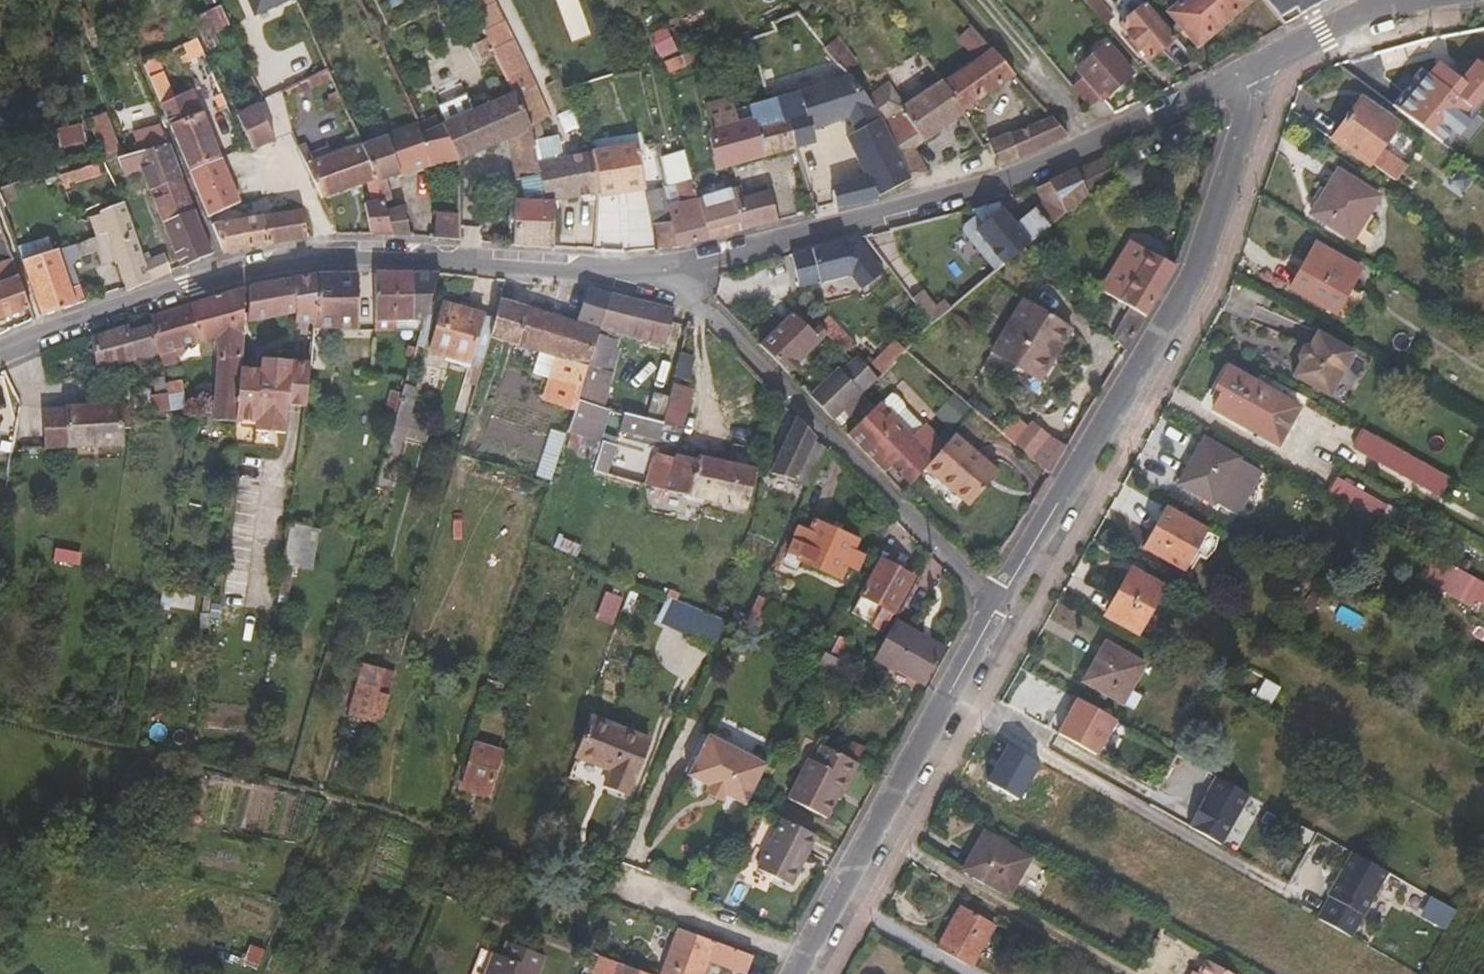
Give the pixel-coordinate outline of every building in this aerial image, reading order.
[(255,15),(286,0),(248,0),(255,15)] [(474,8),(489,1),(489,0),(470,0),(474,8)] [(1105,27),(1082,0),(1071,0),(1099,34),(1105,27)] [(1105,27),(1114,19),(1098,0),(1082,0),(1105,27)] [(1250,3),(1247,0),(1186,0),(1169,15),(1199,48),(1250,3)] [(489,1),(474,8),(493,47),(508,40),(489,1)] [(1176,39),(1146,4),(1121,28),(1149,61),(1176,39)] [(748,32),(750,39),(772,32),(774,35),(792,28),(790,17),(750,31),(748,32)] [(673,39),(664,20),(650,28),(659,46),(673,39)] [(750,39),(763,85),(785,80),(774,35),(772,32),(750,39)] [(735,36),(681,56),(663,62),(666,73),(739,46),(735,36)] [(967,69),(944,86),(947,89),(964,117),(1016,77),(992,50),(980,36),(956,57),(967,69)] [(205,55),(198,39),(183,46),(190,61),(205,55)] [(676,45),(673,39),(659,46),(661,51),(676,45)] [(837,210),(888,198),(912,183),(897,153),(888,136),(875,113),(867,100),(852,77),(849,77),(825,45),(817,52),(829,84),(774,102),(779,123),(785,122),(795,152),(816,147),(813,134),(849,122),(856,136),(846,140),(856,161),(866,181),(852,185),(837,191),(834,197),(837,210)] [(1086,82),(1076,92),(1091,110),(1133,75),(1108,46),(1078,71),(1086,82)] [(166,83),(155,58),(144,63),(155,88),(166,83)] [(329,67),(328,68),(306,80),(311,88),(334,77),(329,67)] [(717,173),(795,152),(785,122),(779,123),(774,102),(750,110),(752,122),(739,125),(733,104),(717,108),(710,82),(697,85),(709,133),(708,136),(717,173)] [(166,83),(155,88),(162,105),(174,101),(166,83)] [(531,86),(516,93),(516,95),(531,125),(546,117),(531,86)] [(907,113),(889,92),(867,100),(875,113),(888,136),(897,153),(920,140),(924,147),(964,117),(947,89),(944,86),(907,113)] [(288,89),(277,95),(290,122),(302,116),(288,89)] [(257,105),(275,140),(292,132),(294,131),(290,122),(277,95),(257,105)] [(516,95),(444,124),(459,157),(460,157),(512,135),(532,127),(531,125),(516,95)] [(191,172),(221,158),(202,114),(198,115),(195,110),(191,111),(184,96),(174,101),(162,105),(191,172)] [(1483,184),(1483,126),(1449,100),(1421,136),(1483,184)] [(237,115),(250,144),(253,151),(275,140),(257,105),(237,115)] [(1366,167),(1392,132),(1358,106),(1330,141),(1366,167)] [(107,113),(90,120),(101,147),(118,140),(107,113)] [(1019,160),(1068,138),(1051,118),(1008,139),(1019,160)] [(80,123),(53,131),(59,149),(86,141),(80,123)] [(401,237),(416,238),(406,208),(397,210),(394,201),(391,200),(383,181),(459,157),(444,124),(422,132),(418,125),(364,145),(379,185),(387,204),(401,237)] [(692,126),(680,129),(683,140),(686,150),(695,184),(706,181),(692,126)] [(532,127),(512,135),(516,178),(521,177),(537,176),(536,163),(537,157),(534,136),(532,127)] [(555,200),(599,194),(592,153),(559,156),(558,135),(534,136),(537,157),(536,163),(537,176),(537,201),(555,203),(555,200)] [(999,169),(1019,160),(1008,139),(989,149),(998,169),(999,169)] [(916,191),(938,186),(931,173),(917,156),(926,150),(924,147),(920,140),(897,153),(912,183),(916,191)] [(323,199),(369,182),(376,205),(387,204),(379,185),(364,145),(307,165),(323,199)] [(182,180),(168,146),(133,155),(118,159),(124,177),(143,172),(151,192),(182,180)] [(599,194),(599,195),(644,189),(640,164),(636,147),(595,154),(592,153),(599,194)] [(677,248),(709,241),(700,207),(695,184),(686,150),(658,156),(665,186),(670,215),(676,249),(677,248)] [(209,216),(239,203),(221,158),(191,172),(209,216)] [(844,169),(852,185),(866,181),(856,161),(844,169)] [(1076,173),(1050,186),(1067,216),(1089,197),(1076,173)] [(513,244),(554,248),(555,203),(537,201),(537,176),(521,177),(521,199),(516,199),(513,244)] [(1367,215),(1376,201),(1339,176),(1312,216),(1357,244),(1373,219),(1367,215)] [(195,211),(182,180),(151,192),(165,224),(195,211)] [(1067,216),(1050,186),(1038,192),(1047,207),(1039,214),(1035,214),(1015,229),(1002,214),(1002,205),(969,212),(977,221),(967,230),(966,237),(1000,272),(1027,250),(1067,216)] [(709,241),(778,223),(771,194),(739,204),(737,193),(700,207),(709,241)] [(376,205),(367,205),(379,236),(383,236),(401,237),(387,204),(376,205)] [(129,291),(172,271),(166,255),(146,264),(124,206),(101,214),(109,234),(118,260),(127,287),(129,291)] [(292,239),(308,237),(303,210),(263,217),(267,244),(292,239)] [(183,267),(214,254),(195,211),(165,224),(183,267)] [(431,239),(459,241),(459,214),(432,212),(431,239)] [(658,250),(676,249),(670,215),(659,217),(661,224),(653,226),(658,250)] [(227,252),(267,244),(263,217),(246,220),(213,226),(223,252),(227,252)] [(5,231),(0,233),(0,320),(32,308),(5,231)] [(109,234),(83,243),(78,245),(81,255),(99,251),(104,265),(118,260),(109,234)] [(857,240),(843,244),(845,252),(864,248),(857,240)] [(1126,353),(1177,268),(1133,243),(1106,293),(1132,310),(1114,341),(1126,353)] [(845,252),(843,244),(791,256),(800,290),(851,277),(865,291),(885,274),(864,248),(845,252)] [(81,255),(78,245),(59,251),(72,289),(82,286),(75,265),(81,255)] [(1291,293),(1335,318),(1347,295),(1359,273),(1317,248),(1291,293)] [(44,316),(87,301),(82,286),(72,289),(59,251),(24,261),(44,316)] [(375,326),(394,326),(395,317),(397,317),(397,274),(376,274),(375,326)] [(394,326),(424,326),(440,274),(425,274),(397,274),(397,317),(395,317),(394,326)] [(297,326),(315,328),(316,275),(313,275),(250,286),(249,324),(298,316),(297,326)] [(315,331),(317,331),(359,331),(359,275),(316,275),(315,328),(315,331)] [(218,376),(216,405),(216,421),(236,422),(237,418),(238,410),(239,391),(241,365),(246,287),(192,305),(198,343),(216,337),(218,356),(218,376)] [(501,299),(490,338),(555,358),(550,378),(581,389),(611,294),(593,290),(589,290),(579,323),(501,299)] [(927,292),(916,301),(937,326),(955,311),(948,303),(941,309),(927,292)] [(581,389),(578,399),(599,404),(619,334),(665,345),(673,317),(674,309),(611,294),(581,389)] [(1347,295),(1335,318),(1343,323),(1356,299),(1347,295)] [(448,299),(446,304),(444,304),(431,346),(471,356),(483,315),(468,311),(469,305),(448,299)] [(1060,357),(1074,339),(1032,302),(993,348),(1029,379),(1053,351),(1060,357)] [(816,333),(822,327),(823,325),(805,303),(796,312),(816,333)] [(192,305),(152,318),(153,327),(159,354),(163,369),(178,365),(175,350),(195,344),(198,343),(192,305)] [(790,373),(830,335),(823,328),(822,327),(816,333),(796,312),(783,324),(761,344),(790,373)] [(135,324),(130,325),(131,334),(153,327),(152,318),(135,324)] [(130,325),(92,338),(98,369),(135,360),(138,362),(158,357),(159,354),(153,327),(131,334),(130,325)] [(1358,358),(1322,339),(1316,349),(1308,352),(1302,363),(1304,369),(1296,382),(1333,403),(1358,358)] [(678,374),(688,377),(695,355),(684,352),(678,374)] [(313,363),(313,365),(333,368),(335,358),(314,356),(313,363)] [(239,391),(310,396),(311,385),(313,365),(313,363),(268,357),(267,368),(241,365),(239,391)] [(341,357),(339,388),(351,390),(353,359),(341,357)] [(868,388),(880,376),(860,357),(855,361),(844,374),(839,369),(812,395),(842,426),(852,418),(845,410),(868,388)] [(1215,411),(1233,421),(1253,384),(1226,369),(1216,388),(1224,393),(1215,411)] [(181,382),(166,385),(168,392),(171,411),(187,411),(181,382)] [(672,396),(671,401),(687,405),(692,388),(675,384),(672,396)] [(1233,421),(1252,431),(1261,414),(1268,417),(1277,398),(1253,384),(1233,421)] [(845,410),(852,418),(859,425),(882,402),(868,388),(845,410)] [(291,405),(308,406),(310,398),(310,396),(239,391),(238,410),(237,418),(259,420),(258,429),(287,432),(291,405)] [(390,416),(397,417),(401,404),(404,395),(393,391),(391,404),(393,406),(390,416)] [(653,391),(648,416),(666,421),(671,401),(672,396),(653,391)] [(171,411),(168,392),(152,394),(155,412),(171,411)] [(893,393),(883,403),(893,414),(904,404),(904,400),(897,393),(893,393)] [(45,405),(47,449),(69,448),(125,445),(124,429),(130,428),(132,413),(134,401),(45,405)] [(671,401),(666,421),(665,424),(682,428),(687,405),(671,401)] [(894,464),(913,484),(933,461),(947,444),(929,425),(927,423),(925,425),(904,404),(893,414),(883,403),(882,402),(859,425),(850,434),(881,466),(889,459),(894,464)] [(397,417),(393,432),(402,434),(410,407),(401,404),(397,417)] [(648,416),(625,410),(621,428),(678,442),(682,428),(665,424),(666,421),(648,416)] [(775,471),(815,474),(827,450),(813,442),(814,436),(796,418),(775,471)] [(1054,473),(1068,449),(1051,438),(1051,436),(1034,424),(1019,443),(1054,473)] [(947,444),(933,461),(978,498),(1006,465),(962,427),(947,444)] [(1394,448),(1363,431),(1354,447),(1385,464),(1394,448)] [(1265,477),(1239,463),(1204,443),(1179,486),(1215,506),(1240,520),(1265,477)] [(595,473),(613,477),(621,448),(603,444),(595,473)] [(748,508),(758,471),(759,468),(699,454),(698,458),(676,454),(676,457),(658,453),(658,456),(653,455),(646,485),(748,508)] [(881,466),(885,470),(894,464),(889,459),(881,466)] [(1327,496),(1358,513),(1367,496),(1338,478),(1327,496)] [(1184,572),(1205,533),(1167,512),(1145,550),(1184,572)] [(857,539),(838,532),(840,525),(825,518),(822,525),(814,521),(808,533),(797,528),(783,559),(794,564),(798,559),(841,578),(847,565),(856,568),(862,554),(852,551),(857,539)] [(294,531),(290,564),(314,566),(318,533),(294,531)] [(882,559),(863,594),(885,606),(880,619),(885,621),(891,609),(895,611),(915,578),(901,570),(910,555),(902,552),(895,567),(882,559)] [(1417,583),(1475,605),(1483,579),(1483,578),(1427,557),(1417,583)] [(1138,634),(1161,593),(1129,575),(1106,616),(1138,634)] [(759,630),(772,600),(759,594),(745,623),(759,630)] [(916,633),(895,622),(880,649),(875,658),(892,668),(896,670),(898,667),(929,684),(946,649),(916,633)] [(841,637),(831,654),(838,658),(847,640),(841,637)] [(1122,706),(1143,668),(1105,645),(1083,684),(1122,706)] [(875,658),(880,649),(873,646),(863,667),(869,670),(875,658)] [(368,721),(382,726),(390,697),(376,693),(368,721)] [(1088,760),(1113,716),(1079,697),(1055,742),(1088,760)] [(775,753),(717,723),(696,764),(754,794),(775,753)] [(605,792),(627,800),(647,748),(590,726),(575,763),(611,777),(605,792)] [(1108,729),(1100,751),(1113,755),(1121,734),(1108,729)] [(849,758),(827,746),(822,744),(813,762),(809,772),(802,770),(787,798),(819,815),(825,818),(846,781),(849,781),(859,763),(849,758)] [(499,762),(490,759),(486,770),(474,766),(467,790),(487,798),(499,762)] [(808,759),(802,770),(809,772),(813,762),(808,759)] [(1185,826),(1218,844),(1246,794),(1216,777),(1205,797),(1202,795),(1185,826)] [(783,881),(809,832),(782,819),(757,869),(783,881)] [(791,885),(817,836),(809,832),(783,881),(791,885)] [(1008,898),(1029,861),(984,835),(962,872),(1008,898)] [(1315,919),(1349,938),(1386,872),(1349,852),(1325,895),(1327,897),(1315,919)] [(971,968),(993,928),(961,909),(938,949),(971,968)] [(678,930),(662,973),(702,973),(706,962),(737,973),(746,973),(751,960),(712,945),(712,942),(678,930)] [(537,953),(505,942),(501,955),(493,953),(486,973),(529,973),(537,953)] [(544,956),(537,953),(529,973),(537,973),(544,956)] [(1204,961),(1197,973),(1227,973),(1204,961)] [(620,964),(616,973),(646,973),(620,964)]
